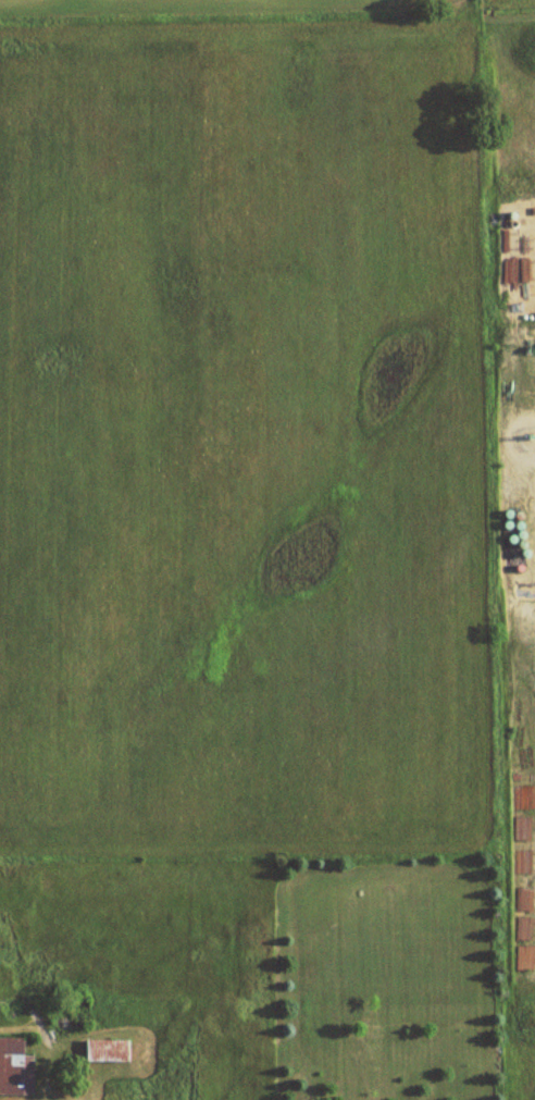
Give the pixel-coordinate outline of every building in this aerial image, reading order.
[(0,1038),(0,1094),(35,1095),(35,1038),(0,1038)] [(83,1062),(124,1062),(124,1040),(83,1040),(83,1062)]
